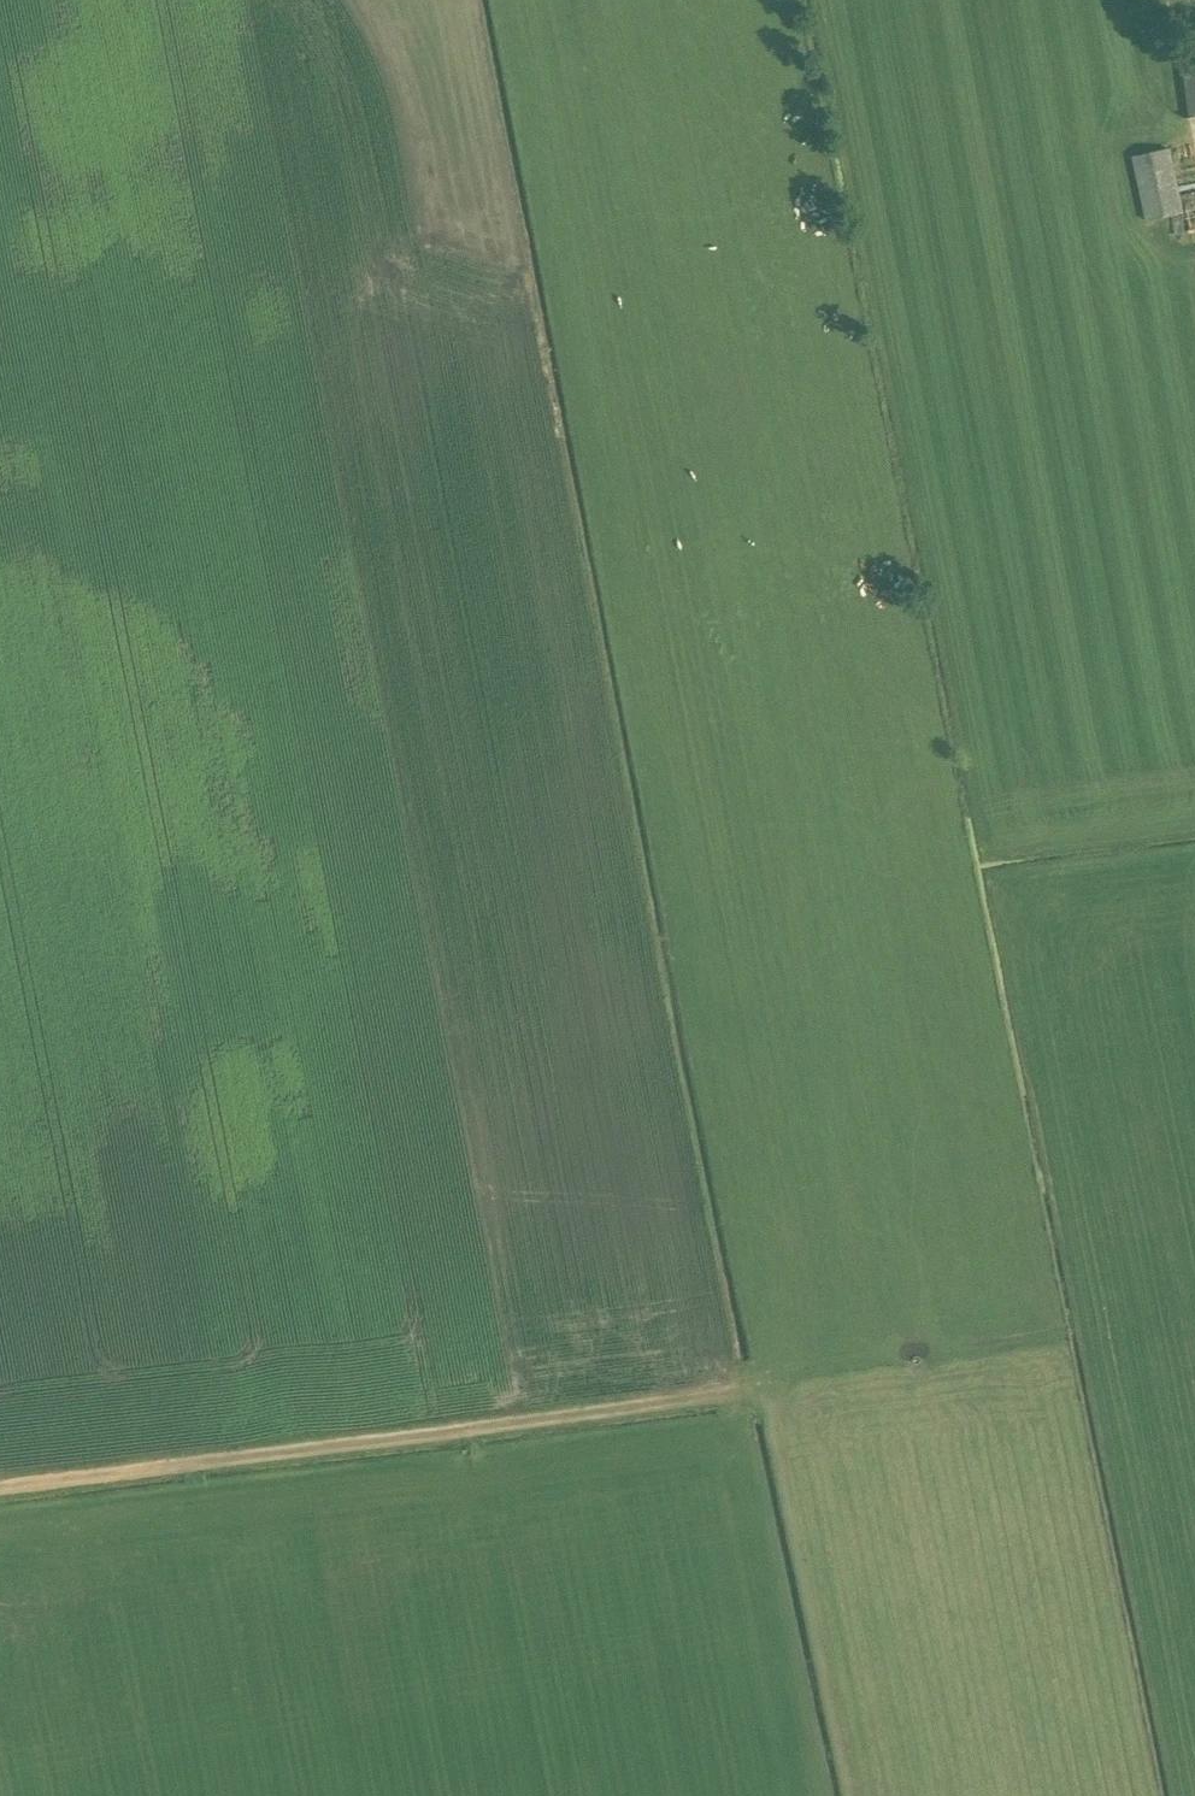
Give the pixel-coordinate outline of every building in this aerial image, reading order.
[(1194,117),(1194,52),(1180,54),(1188,118),(1194,117)] [(1146,221),(1182,213),(1168,149),(1132,157),(1146,221)]
